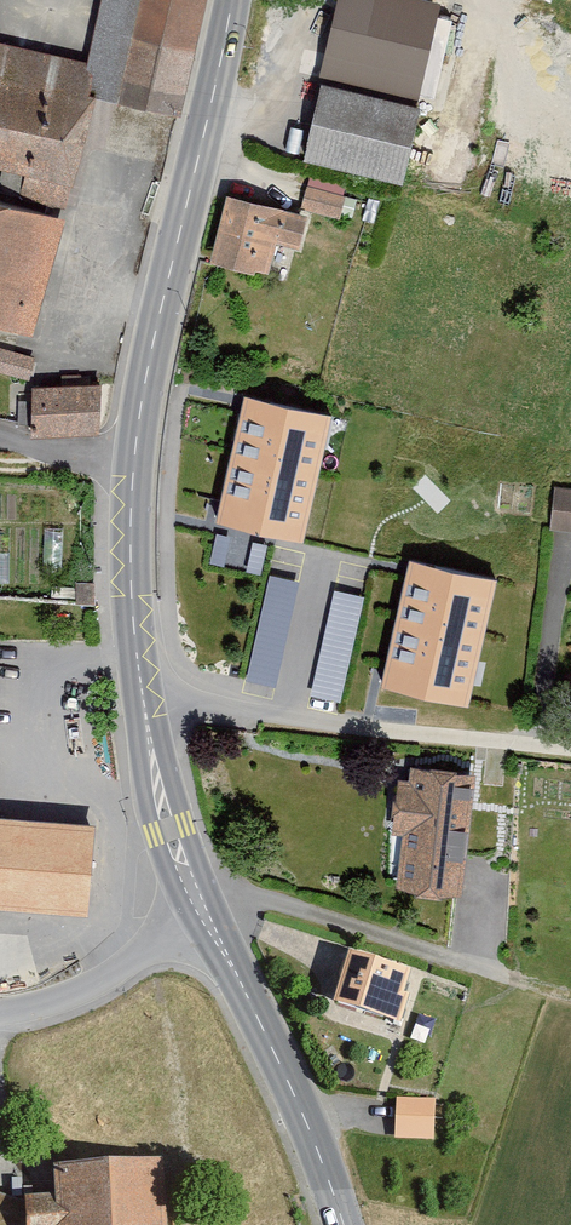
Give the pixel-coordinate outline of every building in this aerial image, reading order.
[(85,62),(0,42),(0,170),(21,176),(19,198),(67,212),(97,102),(180,123),(206,0),(100,0),(85,62)] [(426,0),(333,0),(315,79),(412,101),(435,2),(426,0)] [(412,101),(315,79),(297,161),(394,183),(412,101)] [(346,185),(308,177),(300,210),(339,219),(346,185)] [(307,213),(227,193),(211,258),(269,272),(277,241),(299,246),(307,213)] [(65,216),(0,199),(0,325),(33,334),(65,216)] [(30,380),(36,356),(0,347),(0,372),(30,380)] [(98,385),(28,385),(29,432),(99,431),(98,385)] [(245,391),(215,519),(303,539),(332,411),(245,391)] [(552,488),(548,530),(570,533),(570,490),(552,488)] [(210,562),(224,565),(231,536),(217,533),(210,562)] [(247,571),(261,574),(266,545),(253,542),(247,571)] [(497,575),(409,555),(380,683),(468,704),(497,575)] [(247,679),(276,685),(299,580),(270,574),(247,679)] [(310,694),(340,701),(365,595),(334,588),(310,694)] [(475,771),(412,764),(411,777),(399,776),(392,832),(402,833),(396,886),(461,894),(475,771)] [(0,814),(0,906),(88,913),(95,822),(0,814)] [(400,992),(408,969),(351,951),(337,998),(398,1017),(405,994),(400,992)] [(435,1100),(397,1099),(397,1120),(434,1121),(435,1100)] [(156,1167),(48,1172),(50,1199),(21,1200),(22,1224),(159,1224),(156,1167)]
